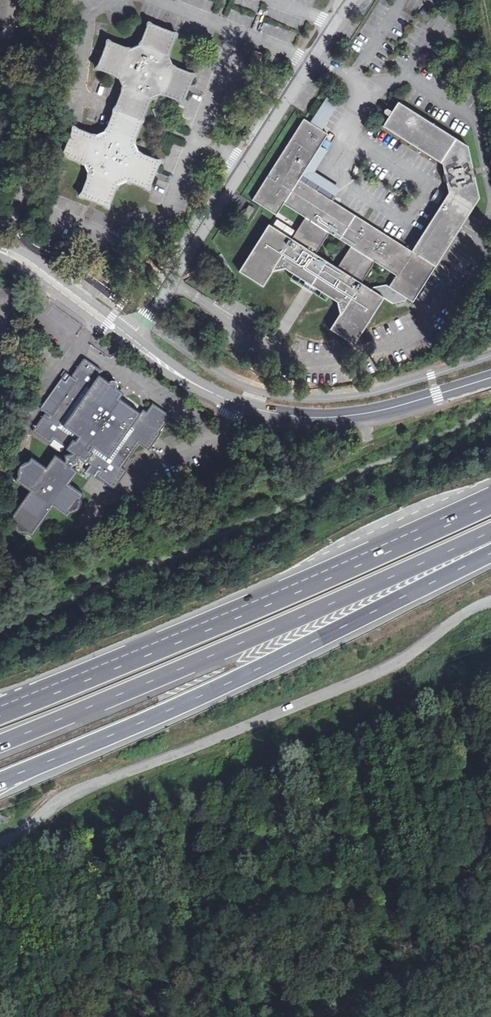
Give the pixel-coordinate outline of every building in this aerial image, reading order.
[(114,108),(144,119),(152,99),(162,95),(183,103),(195,73),(174,65),(169,55),(178,33),(148,22),(140,44),(130,47),(108,38),(96,69),(118,77),(123,87),(114,108)] [(255,49),(251,58),(260,62),(264,53),(255,49)] [(411,251),(436,267),(472,209),(480,197),(468,145),(399,101),(392,111),(388,108),(385,109),(385,112),(390,115),(383,125),(443,162),(445,170),(443,175),(444,179),(447,182),(449,192),(411,251)] [(144,119),(114,108),(106,129),(96,133),(74,124),(62,154),(84,163),(88,174),(79,196),(109,207),(118,186),(129,181),(150,189),(162,160),(139,151),(135,141),(144,119)] [(405,301),(407,298),(414,302),(436,267),(411,251),(334,202),(299,180),(302,175),(328,135),(304,120),(253,201),(277,215),(284,204),(306,219),(292,240),(315,254),(328,234),(350,248),(338,268),(360,282),(373,261),(397,276),(390,287),(386,285),(373,287),(371,290),(384,298),(391,303),(405,301)] [(299,180),(334,202),(336,199),(337,197),(302,175),(299,180)] [(250,205),(243,217),(249,220),(256,209),(250,205)] [(315,254),(292,240),(270,225),(240,272),(264,287),(273,272),(286,269),(312,286),(338,302),(341,315),(331,330),(355,345),(363,331),(384,298),(371,290),(360,282),(338,268),(315,254)] [(70,276),(77,281),(79,279),(72,273),(70,276)] [(23,474),(21,473),(16,479),(31,490),(10,519),(17,524),(18,522),(28,529),(27,531),(34,536),(54,507),(69,517),(74,510),(72,508),(79,499),(81,500),(85,493),(71,483),(80,470),(74,466),(80,464),(80,462),(97,474),(95,477),(96,479),(112,491),(114,489),(125,473),(125,471),(121,468),(138,445),(148,452),(161,434),(159,433),(170,418),(169,415),(152,404),(151,404),(144,414),(139,415),(118,400),(120,396),(119,390),(116,388),(117,386),(115,381),(109,382),(109,383),(98,376),(101,372),(100,370),(84,359),(81,360),(72,373),(71,375),(71,378),(66,375),(39,411),(45,415),(42,416),(31,432),(31,434),(48,446),(50,445),(52,442),(66,451),(68,453),(65,454),(66,461),(56,454),(47,466),(32,456),(27,464),(29,465),(23,474)]
